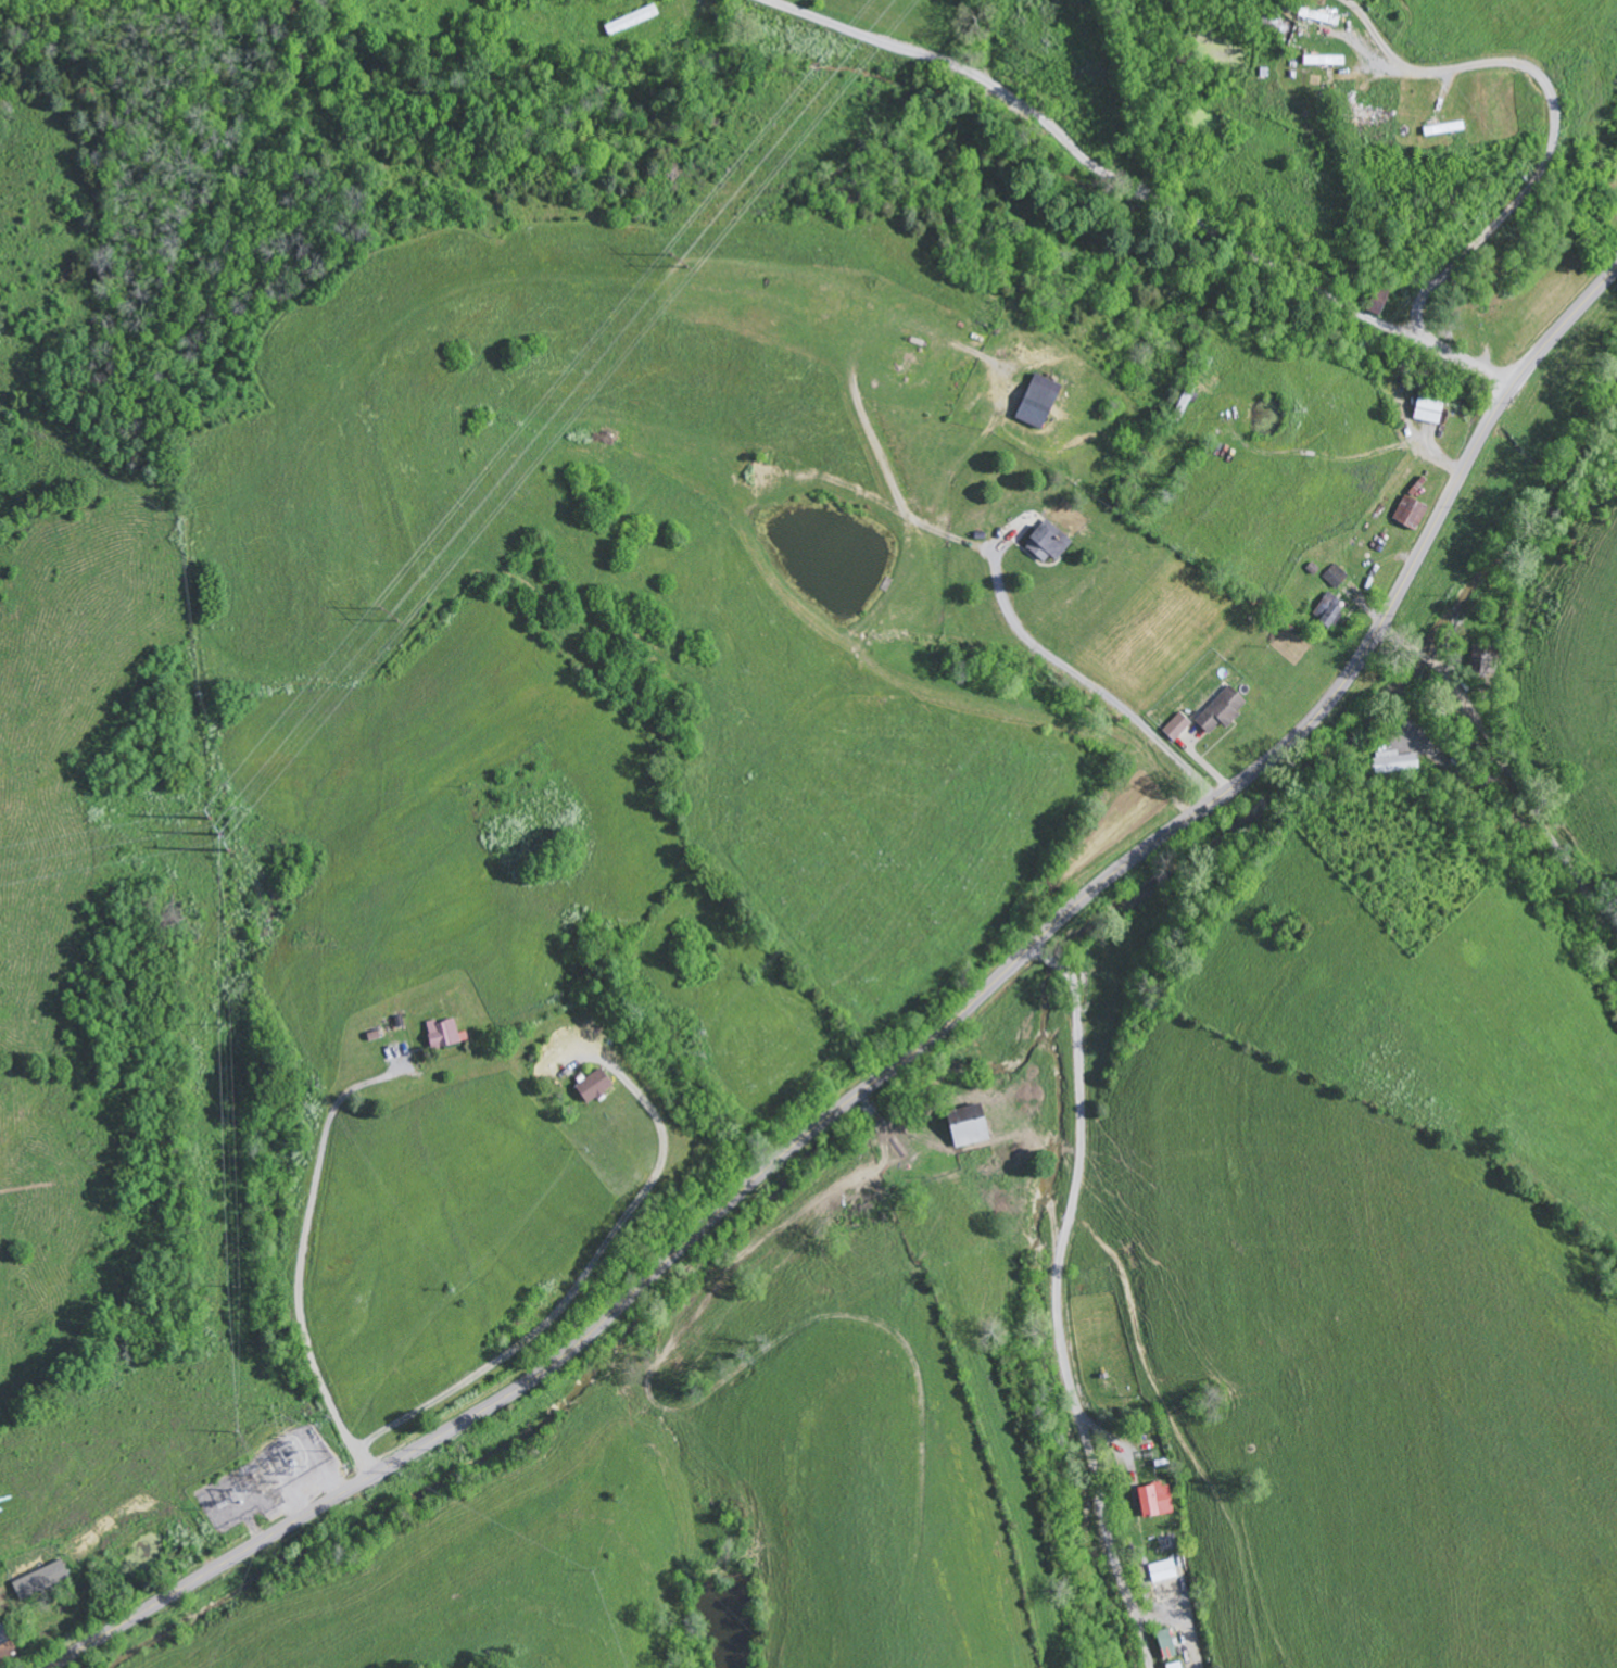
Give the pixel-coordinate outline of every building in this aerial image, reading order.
[(1070,388),(1044,374),(1021,418),(1047,431),(1070,388)] [(1414,420),(1447,425),(1450,403),(1417,398),(1414,420)] [(1432,504),(1407,496),(1399,521),(1424,529),(1432,504)] [(1056,555),(1062,560),(1077,542),(1068,534),(1066,538),(1049,524),(1029,548),(1049,564),(1056,555)] [(1325,577),(1340,592),(1353,578),(1338,563),(1325,577)] [(1340,598),(1330,592),(1316,616),(1337,628),(1348,608),(1338,603),(1340,598)] [(1496,673),(1497,647),(1474,646),(1473,673),(1496,673)] [(1201,722),(1214,734),(1225,723),(1231,728),(1253,703),(1234,685),(1201,722)] [(1196,724),(1184,712),(1166,731),(1178,742),(1196,724)] [(1421,771),(1421,754),(1400,755),(1400,751),(1375,752),(1376,773),(1421,771)] [(472,1033),(463,1034),(460,1020),(440,1024),(439,1021),(430,1023),(435,1050),(474,1043),(472,1033)] [(593,1107),(622,1088),(610,1069),(581,1087),(593,1107)] [(999,1141),(991,1105),(955,1113),(963,1149),(999,1141)] [(1174,1514),(1171,1484),(1141,1487),(1145,1517),(1174,1514)] [(25,1601),(76,1577),(67,1559),(17,1583),(25,1601)] [(20,1658),(8,1625),(0,1628),(0,1665),(20,1658)] [(1166,1661),(1181,1655),(1171,1629),(1156,1635),(1166,1661)]
